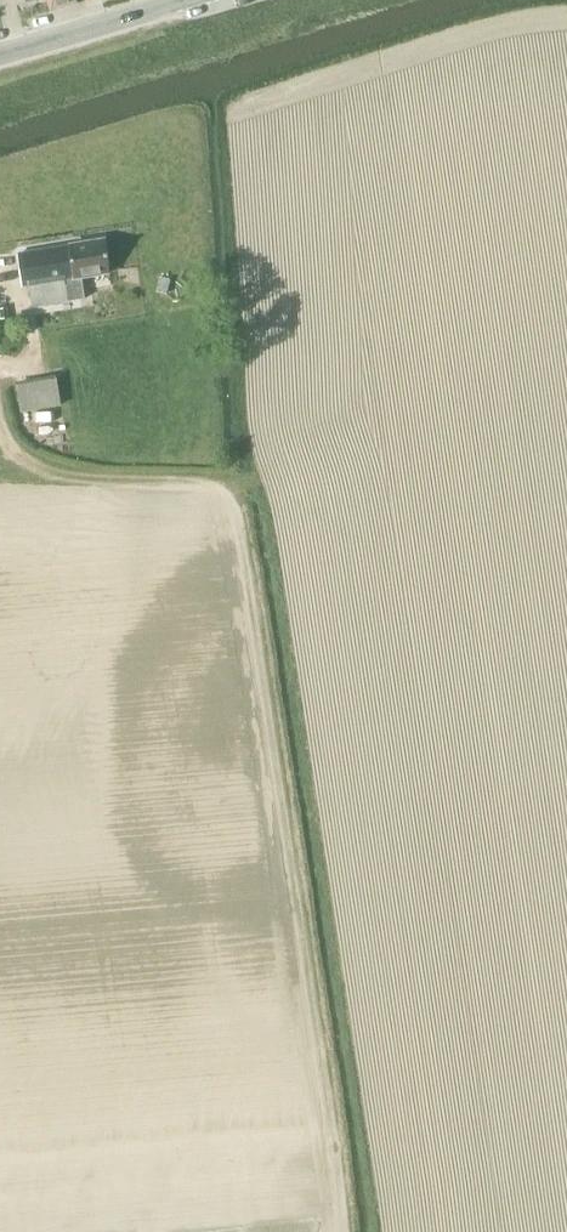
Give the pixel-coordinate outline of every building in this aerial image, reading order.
[(78,4),(76,0),(46,0),(50,12),(78,4)] [(80,278),(110,273),(104,240),(17,254),(22,286),(28,285),(31,308),(84,299),(80,278)] [(61,406),(56,378),(15,385),(20,413),(61,406)]
